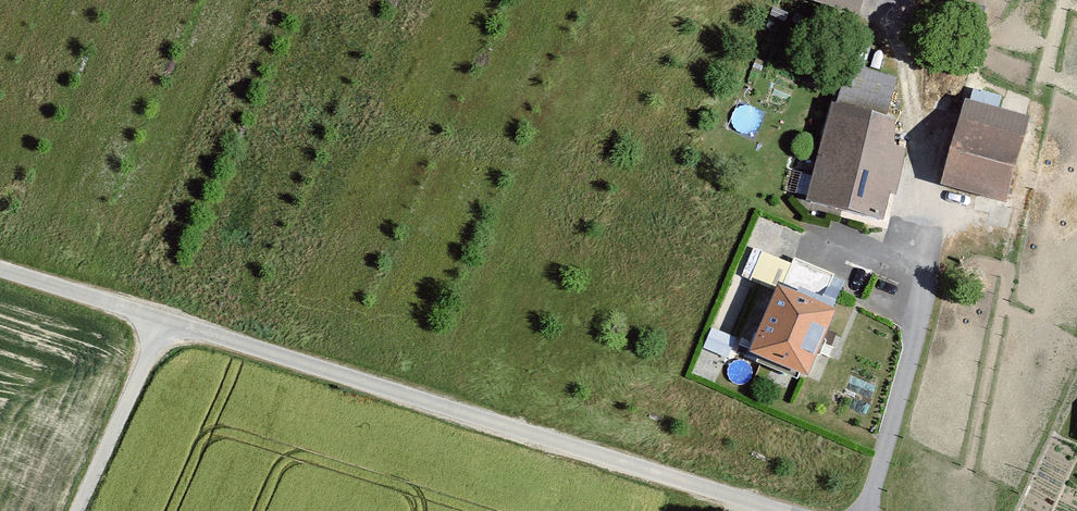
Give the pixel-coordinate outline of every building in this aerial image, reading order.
[(854,11),(857,0),(817,0),(854,11)] [(1004,200),(1027,118),(967,101),(944,184),(1004,200)] [(891,118),(831,103),(807,201),(880,219),(888,189),(893,190),(903,148),(893,146),(891,118)] [(835,310),(777,286),(751,351),(809,374),(835,310)]
